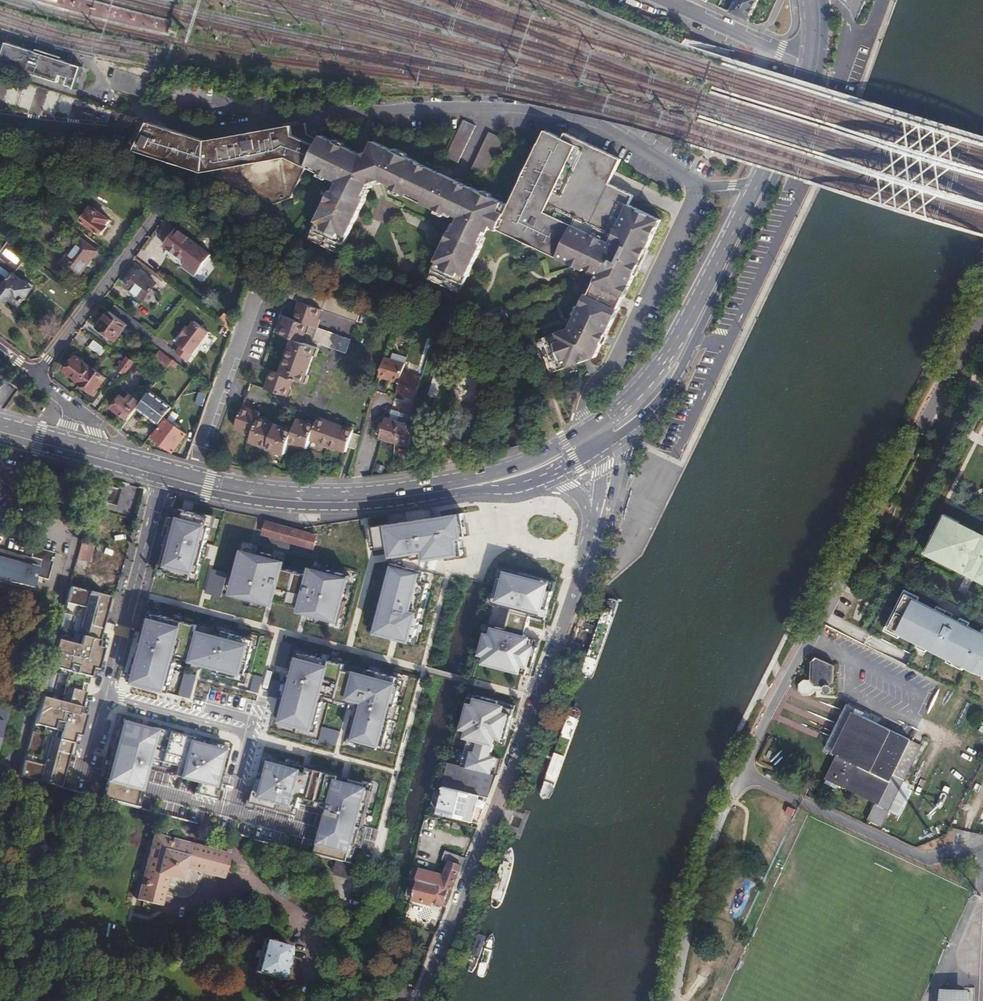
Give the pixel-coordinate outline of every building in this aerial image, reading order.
[(746,21),(756,0),(734,0),(728,13),(746,21)] [(5,47),(0,61),(0,69),(75,92),(82,71),(5,47)] [(70,112),(75,96),(0,75),(0,93),(70,112)] [(208,139),(152,120),(138,149),(201,169),(272,200),(293,196),(307,165),(341,182),(336,192),(333,191),(310,239),(341,253),(369,198),(367,197),(373,182),(380,180),(389,185),(387,188),(446,216),(447,213),(459,220),(454,230),(452,229),(429,277),(460,292),(483,243),(481,242),(487,230),(489,230),(491,228),(497,232),(498,230),(585,271),(588,266),(600,272),(589,295),(586,293),(570,329),(539,339),(551,374),(597,358),(663,220),(629,205),(634,195),(609,184),(621,158),(564,131),(562,137),(545,129),(509,206),(372,142),(369,150),(375,153),(373,158),(361,162),(360,158),(354,156),(356,149),(322,134),(320,137),(308,132),(306,120),(208,139)] [(462,121),(445,157),(458,163),(475,127),(462,121)] [(488,132),(470,169),(483,176),(501,138),(488,132)] [(109,221),(92,207),(81,221),(100,235),(107,227),(105,225),(109,221)] [(170,238),(165,245),(186,261),(183,265),(197,275),(212,254),(173,224),(165,234),(170,238)] [(8,241),(0,253),(0,283),(5,287),(0,293),(0,298),(7,303),(9,300),(18,306),(31,289),(14,275),(28,257),(8,241)] [(97,254),(80,241),(61,265),(78,278),(97,254)] [(137,268),(125,284),(149,303),(157,292),(150,286),(154,281),(144,274),(146,271),(140,267),(139,269),(137,268)] [(362,310),(292,283),(287,297),(300,302),(322,311),(357,324),(362,310)] [(322,311),(300,302),(297,311),(294,320),(316,328),(319,319),(322,311)] [(110,312),(99,327),(117,341),(128,326),(110,312)] [(316,328),(294,320),(280,315),(274,332),(295,340),(281,375),(271,371),(265,389),(287,397),(293,380),(304,384),(319,346),(345,356),(351,341),(316,328)] [(187,359),(210,329),(192,316),(174,340),(179,343),(175,349),(187,359)] [(107,350),(96,341),(91,347),(102,357),(107,350)] [(158,352),(150,362),(160,370),(168,360),(158,352)] [(82,383),(93,368),(78,356),(66,372),(82,383)] [(398,382),(401,374),(404,363),(386,357),(379,376),(398,382)] [(133,363),(128,370),(134,375),(143,363),(137,358),(133,363)] [(125,374),(128,370),(133,363),(127,359),(119,370),(125,374)] [(178,365),(172,360),(166,368),(172,372),(178,365)] [(247,382),(248,363),(239,362),(238,381),(247,382)] [(437,398),(446,369),(439,367),(430,396),(437,398)] [(107,379),(93,368),(82,383),(81,384),(95,394),(107,379)] [(421,381),(401,374),(398,382),(394,393),(412,399),(410,407),(399,404),(397,411),(410,415),(421,381)] [(122,389),(111,404),(113,406),(112,408),(113,409),(113,413),(116,415),(119,414),(127,421),(137,408),(140,403),(122,389)] [(140,403),(137,408),(159,424),(172,407),(150,390),(140,403)] [(261,415),(243,408),(235,429),(253,436),(251,441),(286,455),(290,442),(306,449),(310,439),(346,453),(348,448),(356,451),(360,437),(353,434),(353,433),(319,419),(315,427),(298,421),(293,432),(260,419),(261,415)] [(404,434),(407,425),(385,418),(379,438),(394,442),(397,432),(404,434)] [(161,428),(153,438),(173,453),(186,435),(167,420),(161,428)] [(415,427),(407,425),(404,434),(397,432),(394,442),(409,447),(415,427)] [(9,491),(0,482),(0,500),(9,491)] [(132,496),(116,491),(110,514),(126,519),(132,496)] [(175,519),(161,572),(197,581),(211,528),(208,527),(210,518),(180,510),(178,520),(175,519)] [(126,519),(110,514),(103,536),(120,541),(126,519)] [(383,599),(376,623),(380,624),(377,634),(410,643),(412,636),(415,637),(423,608),(419,607),(421,598),(425,599),(429,583),(423,582),(428,561),(463,555),(457,515),(391,523),(368,527),(371,547),(377,546),(377,549),(393,547),(396,564),(392,563),(386,588),(388,588),(385,599),(383,599)] [(946,522),(958,528),(959,526),(960,523),(944,515),(936,530),(941,532),(946,522)] [(266,522),(262,536),(314,551),(318,536),(266,522)] [(946,522),(941,532),(937,541),(931,552),(941,557),(941,559),(966,572),(975,576),(981,579),(982,579),(982,578),(982,538),(959,526),(958,528),(946,522)] [(924,554),(940,562),(941,559),(941,557),(931,552),(937,541),(932,539),(924,554)] [(80,540),(77,559),(92,561),(94,542),(80,540)] [(0,548),(0,581),(32,589),(35,578),(46,580),(53,553),(32,547),(29,556),(0,548)] [(244,552),(234,590),(248,594),(246,599),(263,604),(265,598),(311,610),(309,616),(340,624),(346,601),(343,600),(349,576),(313,566),(310,579),(282,572),(284,563),(277,561),(278,557),(262,553),(261,557),(244,552)] [(486,654),(484,662),(500,666),(501,664),(508,666),(507,668),(528,674),(532,675),(542,639),(526,635),(532,614),(547,618),(555,590),(549,588),(552,579),(504,566),(495,598),(514,603),(509,624),(490,619),(481,652),(486,654)] [(212,570),(206,594),(221,598),(228,574),(212,570)] [(76,586),(111,591),(113,583),(96,581),(96,582),(77,579),(76,586)] [(108,596),(69,586),(18,776),(54,786),(63,753),(66,754),(67,750),(68,750),(68,748),(73,728),(100,629),(108,596)] [(982,674),(982,634),(907,596),(890,629),(955,662),(957,659),(969,666),(968,668),(975,671),(982,674)] [(145,645),(140,644),(132,675),(137,676),(135,684),(157,690),(158,687),(163,689),(165,683),(170,684),(176,662),(173,662),(176,653),(189,656),(188,660),(212,667),(211,670),(229,675),(228,679),(247,684),(250,673),(246,672),(255,640),(222,631),(219,642),(195,636),(198,625),(149,612),(144,630),(149,632),(145,645)] [(359,705),(350,741),(379,749),(380,744),(385,746),(392,719),(391,718),(394,705),(396,706),(402,684),(396,683),(398,677),(369,669),(367,675),(343,669),(345,664),(300,652),(299,658),(294,657),(291,669),(296,670),(292,684),(288,683),(279,714),(284,715),(282,723),(304,729),(305,726),(311,727),(313,722),(318,723),(324,701),(320,701),(323,691),(336,695),(335,699),(359,705)] [(800,684),(800,691),(803,695),(810,696),(815,691),(825,691),(826,693),(830,693),(833,691),(833,687),(831,685),(834,682),(835,665),(817,657),(812,661),(811,680),(805,679),(800,684)] [(196,675),(184,672),(178,696),(190,699),(196,675)] [(263,677),(254,675),(250,691),(258,693),(263,677)] [(282,682),(272,679),(268,696),(278,698),(282,682)] [(462,723),(468,724),(466,734),(471,735),(463,765),(498,774),(503,757),(492,755),(495,742),(506,744),(517,704),(479,694),(478,698),(469,696),(462,723)] [(828,744),(825,750),(837,756),(825,779),(876,803),(868,820),(882,827),(890,811),(901,816),(914,790),(908,787),(910,783),(905,781),(923,746),(911,740),(912,739),(864,716),(866,712),(848,703),(840,719),(837,726),(834,731),(830,739),(828,744)] [(116,725),(107,760),(142,769),(145,760),(173,768),(174,766),(180,768),(178,776),(185,778),(185,780),(195,783),(192,795),(210,800),(218,769),(223,748),(188,738),(188,741),(181,739),(182,737),(146,727),(145,731),(139,730),(140,726),(125,722),(123,727),(116,725)] [(341,731),(323,726),(319,741),(337,746),(341,731)] [(142,769),(107,760),(104,771),(107,772),(106,777),(100,799),(136,808),(142,787),(145,774),(141,773),(142,769)] [(297,768),(267,760),(262,781),(260,789),(256,788),(251,805),(291,816),(294,803),(301,805),(302,800),(331,808),(329,818),(364,827),(373,793),(366,791),(367,786),(308,770),(308,771),(307,775),(296,773),(297,768)] [(448,761),(442,785),(443,786),(490,798),(496,774),(448,761)] [(180,768),(174,766),(171,776),(185,780),(185,778),(178,776),(180,768)] [(222,770),(218,769),(210,800),(213,801),(222,770)] [(443,786),(442,785),(434,812),(439,813),(444,795),(441,794),(443,786)] [(439,813),(480,824),(490,798),(443,786),(441,794),(444,795),(439,813)] [(364,827),(329,818),(327,825),(325,825),(317,856),(337,861),(349,865),(353,850),(358,851),(364,827)] [(146,858),(134,898),(159,906),(167,877),(179,880),(183,868),(221,879),(228,853),(176,839),(173,851),(161,848),(158,860),(146,858)] [(508,852),(503,859),(498,876),(491,901),(492,904),(495,907),(499,906),(502,905),(514,864),(515,854),(514,849),(512,848),(508,852)] [(435,904),(448,908),(466,860),(446,853),(443,863),(450,865),(445,880),(420,872),(417,882),(411,880),(406,897),(415,900),(414,901),(434,907),(435,904)] [(349,865),(337,861),(332,876),(365,885),(369,870),(349,865)] [(420,872),(414,870),(411,880),(417,882),(420,872)] [(481,929),(477,937),(472,954),(465,978),(466,982),(468,984),(472,984),(475,982),(487,941),(489,931),(488,926),(485,926),(481,929)] [(292,946),(264,938),(255,973),(282,980),(292,946)] [(945,1000),(970,1000),(971,992),(945,991),(945,1000)]
